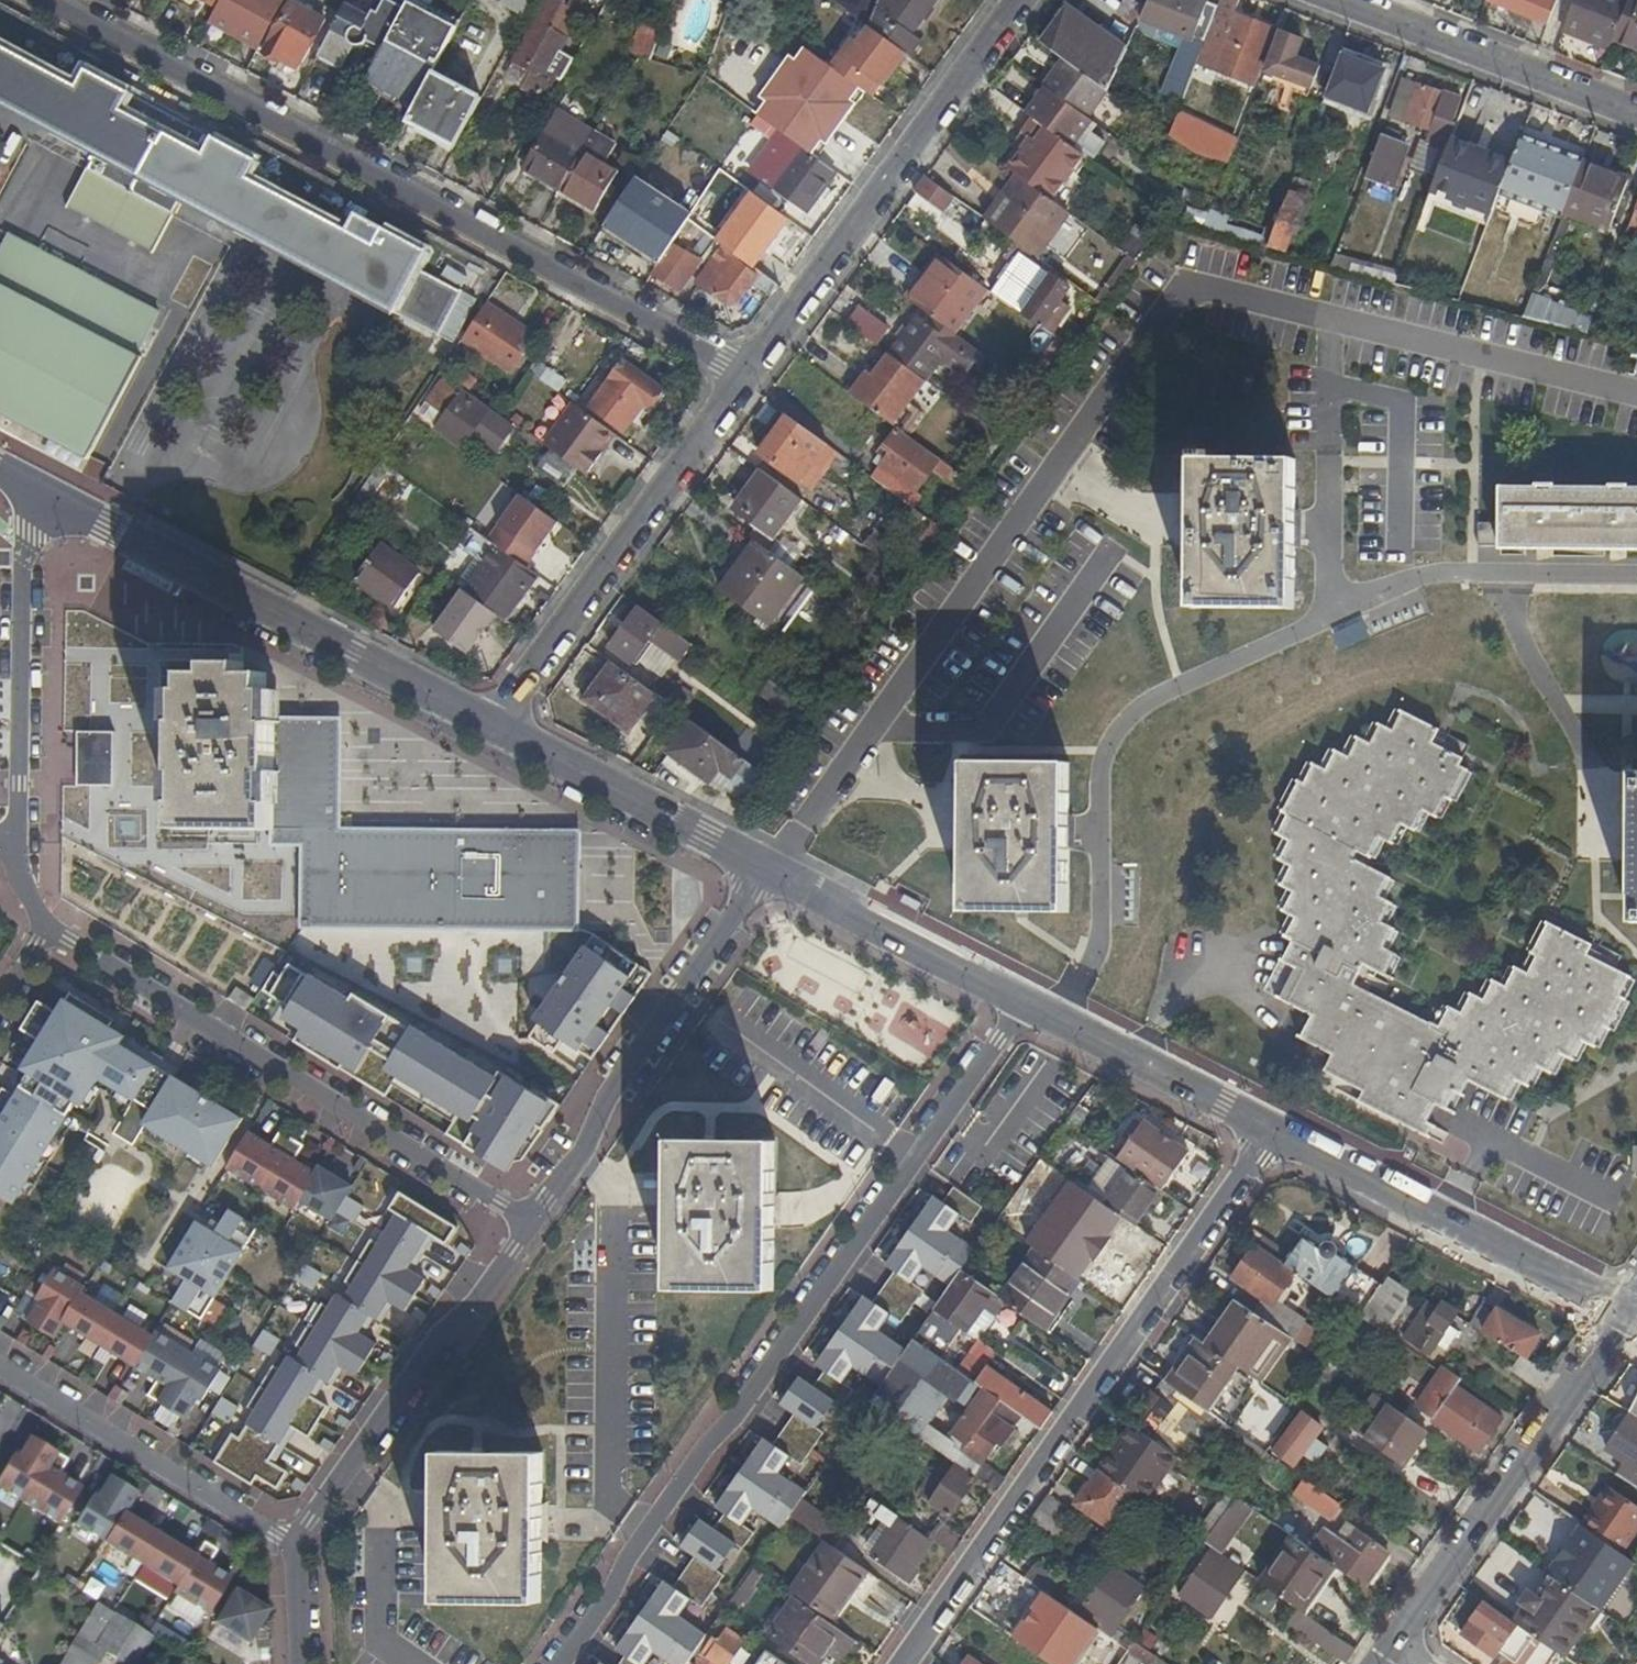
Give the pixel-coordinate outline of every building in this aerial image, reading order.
[(196,9),(201,0),(180,0),(196,9)] [(220,7),(222,8),(251,23),(263,0),(224,0),(220,7)] [(266,52),(283,61),(287,52),(304,61),(327,18),(294,0),(266,52)] [(385,50),(411,0),(376,0),(367,15),(347,4),(319,57),(344,70),(355,48),(359,48),(362,47),(365,46),(367,44),(369,43),(371,42),(385,50)] [(504,3),(526,14),(532,2),(534,3),(536,0),(505,0),(504,3)] [(589,0),(573,0),(571,4),(570,6),(567,5),(568,2),(564,0),(549,0),(537,22),(515,62),(530,70),(532,71),(524,87),(542,96),(546,89),(550,92),(558,78),(548,73),(567,39),(572,41),(589,16),(585,14),(589,0)] [(870,27),(880,0),(833,0),(870,27)] [(870,27),(872,28),(908,54),(910,56),(922,39),(914,34),(938,0),(880,0),(870,27)] [(1133,0),(1123,0),(1116,14),(1137,25),(1140,19),(1134,16),(1140,3),(1133,0)] [(1185,53),(1177,50),(1159,95),(1182,104),(1197,66),(1219,8),(1199,0),(1149,0),(1146,6),(1140,19),(1159,26),(1191,38),(1185,53)] [(1240,0),(1222,0),(1219,8),(1197,66),(1253,88),(1274,31),(1234,15),(1240,0)] [(1543,18),(1550,0),(1494,0),(1543,18)] [(1558,23),(1604,41),(1608,31),(1620,0),(1567,0),(1558,23)] [(1608,31),(1636,44),(1636,0),(1620,0),(1608,31)] [(450,68),(473,26),(424,2),(374,80),(424,116),(450,68)] [(1146,6),(1140,3),(1134,16),(1140,19),(1146,6)] [(222,8),(212,27),(243,43),(253,24),(251,23),(222,8)] [(1070,11),(1045,45),(1064,59),(1094,81),(1105,89),(1125,49),(1070,11)] [(1159,26),(1140,19),(1137,25),(1134,32),(1153,41),(1159,26)] [(1159,26),(1153,41),(1177,50),(1185,53),(1191,38),(1159,26)] [(883,87),(908,54),(872,28),(862,41),(856,37),(833,69),(844,77),(870,96),(879,84),(883,87)] [(1323,57),(1338,63),(1342,55),(1349,33),(1335,28),(1323,57)] [(1302,40),(1280,32),(1263,76),(1310,93),(1319,68),(1295,59),(1302,40)] [(927,43),(922,39),(910,56),(915,60),(927,43)] [(440,334),(463,291),(464,290),(461,289),(461,290),(419,267),(430,249),(427,248),(426,249),(384,226),(375,243),(347,228),(249,176),(257,160),(215,137),(216,136),(213,135),(213,136),(132,93),(133,92),(130,90),(129,91),(86,69),(77,85),(0,43),(0,102),(96,152),(88,170),(128,192),(174,215),(183,199),(395,312),(396,310),(438,333),(437,334),(439,335),(440,334)] [(299,70),(304,61),(287,52),(283,61),(299,70)] [(1385,71),(1342,55),(1338,63),(1335,74),(1326,97),(1369,114),(1385,71)] [(1046,87),(1027,114),(1036,120),(1074,148),(1093,121),(1092,120),(1111,93),(1105,89),(1094,81),(1064,59),(1045,86),(1046,87)] [(424,116),(473,142),(499,94),(450,68),(424,116)] [(875,119),(884,106),(870,96),(844,77),(835,89),(849,100),(875,119)] [(1403,122),(1417,84),(1403,79),(1388,117),(1403,122)] [(1417,84),(1403,122),(1429,131),(1426,142),(1445,149),(1462,99),(1418,83),(1417,84)] [(836,171),(871,123),(846,105),(835,119),(836,120),(828,131),(835,137),(830,143),(827,141),(822,148),(816,157),(836,171)] [(1032,139),(1010,170),(1017,174),(1026,181),(1053,200),(1085,156),(1076,150),(1074,148),(1036,120),(1026,135),(1032,139)] [(1236,149),(1176,120),(1170,136),(1230,163),(1236,149)] [(1408,134),(1385,126),(1366,175),(1392,185),(1409,140),(1406,140),(1408,134)] [(816,157),(822,148),(797,130),(791,139),(805,149),(816,157)] [(528,169),(562,189),(583,152),(549,134),(528,169)] [(1485,236),(1547,259),(1563,217),(1565,211),(1583,164),(1584,160),(1585,159),(1523,135),(1511,166),(1489,226),(1485,236)] [(797,160),(805,149),(791,139),(783,150),(797,160)] [(1427,203),(1489,226),(1511,166),(1450,143),(1427,203)] [(806,212),(836,171),(816,157),(805,149),(797,160),(776,190),(806,212)] [(618,173),(583,152),(562,189),(597,210),(618,173)] [(1583,164),(1629,182),(1631,178),(1584,160),(1583,164)] [(1565,211),(1611,229),(1629,182),(1583,164),(1565,211)] [(1017,174),(985,219),(993,225),(1026,181),(1017,174)] [(945,213),(956,198),(927,177),(916,192),(945,213)] [(1314,184),(1295,178),(1290,192),(1276,228),(1269,248),(1289,253),(1309,199),(1314,184)] [(1040,259),(1073,215),(1053,200),(1026,181),(993,225),(1040,259)] [(629,244),(661,261),(673,243),(681,231),(688,220),(676,213),(673,216),(634,194),(625,209),(620,207),(602,235),(626,248),(629,244)] [(1624,240),(1636,245),(1636,206),(1624,240)] [(1239,217),(1213,209),(1206,229),(1269,248),(1276,228),(1266,225),(1262,234),(1237,225),(1239,217)] [(375,243),(384,226),(356,211),(347,228),(375,243)] [(1563,217),(1573,221),(1609,235),(1611,229),(1565,211),(1563,217)] [(1533,294),(1544,298),(1573,221),(1563,217),(1547,259),(1533,294)] [(1116,227),(1107,240),(1128,255),(1139,263),(1150,248),(1139,241),(1138,242),(1116,227)] [(735,233),(725,247),(743,260),(761,274),(772,260),(735,233)] [(0,254),(0,411),(88,457),(88,458),(90,459),(144,357),(141,356),(140,357),(138,356),(160,312),(10,234),(0,254)] [(715,258),(721,242),(704,235),(698,251),(715,258)] [(653,280),(681,293),(698,283),(714,262),(673,243),(653,280)] [(755,283),(759,277),(741,263),(743,260),(725,247),(714,262),(698,283),(715,296),(717,294),(730,304),(740,302),(755,283)] [(944,256),(940,253),(919,282),(924,285),(944,256)] [(1128,255),(1097,300),(1107,308),(1139,263),(1128,255)] [(989,289),(944,256),(924,285),(919,282),(908,298),(937,319),(956,334),(989,289)] [(759,277),(761,274),(743,260),(741,263),(759,277)] [(761,274),(759,277),(755,283),(772,296),(779,287),(761,274)] [(1029,284),(1013,306),(1041,327),(1058,339),(1076,352),(1084,342),(1063,327),(1071,314),(1059,306),(1072,289),(1053,275),(1040,292),(1029,284)] [(477,299),(463,291),(440,334),(454,342),(477,299)] [(1551,301),(1544,298),(1533,294),(1525,317),(1589,334),(1595,318),(1551,302),(1551,301)] [(521,327),(486,304),(464,337),(513,370),(525,351),(511,342),(521,327)] [(861,308),(849,323),(871,339),(882,324),(861,308)] [(964,376),(982,353),(956,334),(937,319),(932,326),(920,318),(893,355),(928,380),(943,360),(964,376)] [(521,327),(511,342),(525,351),(535,336),(521,327)] [(1076,352),(1058,339),(1039,365),(1058,379),(1076,352)] [(870,373),(854,395),(895,424),(928,380),(893,355),(876,377),(870,373)] [(662,387),(625,359),(592,404),(626,429),(645,404),(648,406),(662,387)] [(553,399),(566,378),(542,363),(529,385),(553,399)] [(426,403),(446,417),(462,394),(442,380),(426,403)] [(439,427),(463,444),(472,432),(498,451),(513,430),(487,412),(462,394),(446,417),(439,427)] [(779,432),(790,416),(766,399),(755,414),(773,427),(779,432)] [(584,406),(583,408),(619,434),(620,432),(584,406)] [(589,474),(619,434),(583,408),(553,448),(555,450),(580,468),(589,474)] [(801,482),(829,444),(790,416),(779,432),(764,453),(763,453),(801,482)] [(779,432),(773,427),(758,448),(764,453),(779,432)] [(875,478),(910,503),(935,469),(974,496),(981,487),(901,429),(882,454),(890,459),(884,467),(875,478)] [(580,468),(555,450),(542,468),(567,486),(580,468)] [(1192,460),(1190,608),(1294,610),(1296,542),(1296,510),(1297,461),(1217,460),(1217,453),(1196,454),(1196,460),(1192,460)] [(890,459),(882,454),(877,461),(884,467),(890,459)] [(768,550),(804,501),(763,471),(737,505),(756,519),(754,522),(758,525),(750,537),(757,542),(768,550)] [(1538,489),(1502,489),(1502,526),(1480,526),(1480,549),(1501,548),(1501,551),(1636,552),(1636,489),(1629,489),(1628,486),(1613,486),(1612,490),(1555,489),(1555,485),(1538,485),(1538,489)] [(873,531),(863,544),(897,568),(907,556),(873,531)] [(508,619),(540,575),(481,532),(468,550),(478,557),(459,584),(462,586),(499,613),(508,619)] [(757,542),(721,591),(771,627),(806,577),(768,550),(757,542)] [(380,545),(356,578),(397,607),(421,574),(380,545)] [(468,652),(497,612),(465,588),(435,629),(468,652)] [(633,662),(652,635),(660,625),(641,611),(614,648),(633,662)] [(671,649),(679,638),(660,624),(660,625),(652,635),(671,649)] [(692,647),(679,638),(671,649),(663,661),(676,669),(692,647)] [(302,925),(578,928),(577,832),(337,828),(339,718),(275,717),(275,688),(264,688),(263,671),(241,671),(240,661),(206,660),(206,670),(184,669),(183,686),(178,686),(177,827),(273,827),(281,827),(280,842),(303,842),(302,925)] [(638,722),(658,695),(652,690),(612,661),(585,699),(631,733),(638,722)] [(664,674),(652,690),(658,695),(676,707),(683,713),(695,697),(664,674)] [(770,681),(760,694),(789,715),(798,702),(770,681)] [(676,707),(658,695),(638,722),(655,735),(676,707)] [(1371,966),(1394,978),(1404,958),(1392,951),(1402,932),(1391,926),(1400,907),(1389,901),(1399,881),(1362,862),(1366,854),(1379,861),(1390,841),(1401,847),(1411,827),(1423,833),(1434,814),(1445,819),(1455,800),(1460,802),(1476,771),(1467,767),(1471,760),(1439,744),(1445,732),(1407,713),(1397,732),(1384,725),(1374,745),(1362,740),(1353,758),(1340,752),(1330,772),(1318,766),(1309,786),(1304,784),(1289,814),(1293,816),(1283,836),(1295,842),(1285,862),(1297,868),(1287,887),(1299,893),(1290,912),(1302,918),(1292,936),(1300,940),(1290,962),(1303,968),(1288,999),(1320,1015),(1309,1038),(1343,1055),(1334,1072),(1373,1092),(1368,1102),(1440,1138),(1446,1126),(1436,1121),(1445,1104),(1453,1108),(1461,1093),(1468,1097),(1476,1083),(1514,1101),(1524,1082),(1536,1088),(1547,1069),(1559,1074),(1569,1055),(1581,1061),(1591,1041),(1603,1047),(1613,1028),(1617,1031),(1634,999),(1629,997),(1636,980),(1636,976),(1593,954),(1598,944),(1553,922),(1538,952),(1544,955),(1534,974),(1522,968),(1512,987),(1500,981),(1490,1001),(1479,995),(1468,1015),(1456,1009),(1446,1028),(1361,986),(1371,966)] [(728,787),(755,806),(774,779),(694,721),(670,754),(708,781),(725,790),(728,787)] [(78,732),(79,785),(116,784),(115,731),(78,732)] [(966,848),(965,914),(1069,915),(1070,851),(1070,816),(1070,763),(967,762),(967,785),(966,848)] [(594,936),(534,1021),(539,1024),(529,1038),(554,1055),(564,1041),(592,1061),(653,974),(594,936)] [(446,1134),(497,1165),(522,1160),(561,1105),(535,1089),(533,1092),(500,1072),(496,1078),(413,1026),(408,1033),(397,1026),(400,1021),(355,993),(351,999),(311,974),(310,975),(290,963),(282,975),(275,970),(262,991),(290,1008),(284,1017),(296,1025),(302,1029),(295,1041),(386,1097),(390,1090),(398,1077),(459,1114),(451,1127),(446,1134)] [(236,988),(230,997),(248,1008),(254,999),(236,988)] [(213,1167),(216,1162),(239,1126),(242,1120),(175,1078),(180,1070),(110,1028),(114,1020),(69,993),(57,1013),(38,1002),(21,1030),(40,1041),(23,1069),(30,1074),(0,1121),(0,1195),(7,1200),(13,1204),(69,1114),(77,1102),(84,1106),(101,1078),(134,1099),(113,1134),(133,1146),(146,1125),(213,1167)] [(400,1021),(397,1026),(408,1033),(413,1026),(401,1019),(400,1021)] [(288,1038),(295,1041),(302,1029),(296,1025),(288,1038)] [(390,1090),(451,1127),(459,1114),(398,1077),(390,1090)] [(69,1114),(13,1204),(21,1207),(76,1119),(69,1114)] [(1161,1189),(1161,1190),(1188,1152),(1171,1140),(1168,1144),(1155,1135),(1158,1131),(1143,1120),(1116,1158),(1131,1168),(1161,1189)] [(216,1162),(227,1168),(249,1132),(239,1126),(216,1162)] [(301,1201),(332,1220),(337,1212),(347,1196),(353,1187),(319,1166),(315,1173),(296,1161),(305,1146),(281,1131),(272,1146),(249,1132),(227,1168),(295,1210),(301,1201)] [(1171,1140),(1158,1131),(1155,1135),(1168,1144),(1171,1140)] [(773,1291),(775,1140),(670,1140),(670,1170),(670,1244),(670,1290),(773,1291)] [(1054,1235),(1088,1192),(1040,1158),(1034,1166),(1041,1172),(1013,1206),(1054,1235)] [(1109,1169),(1092,1194),(1135,1225),(1161,1189),(1131,1168),(1123,1179),(1109,1169)] [(948,1183),(938,1197),(929,1191),(880,1261),(890,1267),(868,1297),(859,1291),(811,1360),(820,1366),(809,1381),(794,1371),(775,1397),(790,1408),(769,1438),(760,1432),(712,1501),(721,1508),(711,1522),(697,1513),(678,1540),(692,1549),(671,1580),(662,1573),(613,1643),(627,1652),(619,1663),(649,1663),(658,1651),(676,1663),(687,1663),(709,1633),(683,1615),(694,1600),(705,1607),(727,1575),(720,1570),(739,1544),(747,1549),(758,1533),(748,1525),(758,1511),(783,1528),(791,1516),(803,1498),(808,1491),(782,1473),(793,1458),(804,1465),(826,1433),(819,1428),(838,1402),(846,1407),(857,1391),(847,1384),(857,1369),(881,1386),(907,1349),(883,1332),(893,1317),(904,1325),(926,1293),(913,1284),(925,1267),(951,1285),(962,1270),(966,1265),(977,1249),(951,1231),(961,1216),(972,1223),(983,1207),(948,1183)] [(230,1432),(212,1461),(251,1485),(256,1476),(275,1488),(286,1471),(272,1463),(267,1460),(273,1451),(277,1454),(287,1438),(282,1435),(288,1426),(293,1429),(307,1438),(327,1405),(313,1397),(308,1394),(314,1384),(319,1387),(324,1380),(331,1384),(337,1375),(332,1372),(338,1364),(342,1367),(356,1376),(376,1344),(362,1336),(358,1333),(364,1323),(368,1326),(373,1318),(381,1323),(387,1314),(382,1311),(388,1302),(393,1304),(405,1312),(425,1281),(412,1273),(408,1270),(414,1261),(418,1264),(429,1247),(424,1244),(430,1234),(435,1237),(448,1245),(458,1228),(458,1227),(436,1214),(401,1192),(387,1215),(395,1220),(380,1244),(372,1239),(345,1283),(353,1287),(345,1300),(337,1295),(333,1302),(329,1308),(322,1303),(295,1346),(302,1350),(295,1361),(288,1357),(280,1370),(272,1365),(246,1407),(253,1411),(238,1437),(230,1432)] [(364,1206),(347,1196),(337,1212),(354,1223),(364,1206)] [(1049,1242),(1054,1235),(1013,1206),(1010,1210),(1049,1242)] [(172,1302),(201,1320),(258,1228),(229,1210),(220,1224),(215,1233),(209,1230),(213,1224),(201,1216),(165,1274),(177,1282),(181,1276),(186,1279),(181,1288),(172,1302)] [(209,1230),(215,1233),(220,1224),(215,1221),(213,1224),(209,1230)] [(1238,1231),(1258,1245),(1288,1266),(1295,1256),(1244,1222),(1238,1231)] [(424,1244),(429,1247),(435,1237),(430,1234),(424,1244)] [(1297,1272),(1361,1318),(1387,1281),(1359,1264),(1344,1255),(1344,1253),(1343,1250),(1342,1248),(1340,1246),(1338,1245),(1335,1244),(1332,1244),(1328,1245),(1310,1234),(1295,1256),(1288,1266),(1297,1272)] [(462,1243),(457,1251),(467,1258),(473,1251),(462,1243)] [(1278,1299),(1297,1272),(1288,1266),(1258,1245),(1235,1278),(1244,1285),(1262,1297),(1253,1310),(1288,1334),(1311,1350),(1323,1332),(1307,1321),(1307,1320),(1278,1299)] [(1044,1328),(1079,1279),(1059,1264),(1036,1248),(1001,1298),(1004,1300),(1044,1328)] [(1068,1251),(1059,1264),(1079,1279),(1086,1284),(1095,1270),(1068,1251)] [(408,1270),(412,1273),(418,1264),(414,1261),(408,1270)] [(305,1264),(295,1280),(313,1291),(323,1274),(305,1264)] [(979,1274),(966,1265),(962,1270),(975,1280),(979,1274)] [(149,1395),(187,1419),(200,1398),(204,1400),(223,1371),(157,1330),(154,1335),(83,1291),(86,1286),(55,1266),(36,1296),(40,1299),(27,1320),(55,1337),(65,1321),(159,1379),(149,1395)] [(994,1314),(1004,1300),(1001,1298),(975,1280),(962,1270),(951,1285),(915,1338),(943,1357),(963,1328),(971,1333),(987,1309),(994,1314)] [(181,1288),(186,1279),(181,1276),(177,1282),(175,1285),(181,1288)] [(1410,1292),(1389,1278),(1387,1281),(1361,1318),(1382,1332),(1410,1292)] [(433,1285),(427,1293),(438,1300),(443,1292),(433,1285)] [(1244,1285),(1235,1297),(1237,1299),(1253,1310),(1262,1297),(1244,1285)] [(1437,1345),(1450,1327),(1457,1317),(1440,1307),(1426,1298),(1400,1337),(1429,1357),(1437,1345)] [(1237,1299),(1207,1343),(1239,1365),(1257,1378),(1288,1334),(1253,1310),(1237,1299)] [(1484,1301),(1470,1325),(1522,1355),(1526,1358),(1540,1335),(1484,1301)] [(382,1311),(387,1314),(393,1304),(388,1302),(382,1311)] [(1442,1303),(1440,1307),(1457,1317),(1458,1314),(1442,1303)] [(417,1308),(411,1316),(422,1323),(427,1315),(417,1308)] [(364,1323),(358,1333),(362,1336),(368,1326),(364,1323)] [(46,1350),(51,1335),(25,1326),(20,1341),(46,1350)] [(1450,1327),(1437,1345),(1446,1351),(1458,1332),(1450,1327)] [(264,1330),(254,1346),(271,1357),(282,1341),(264,1330)] [(1198,1337),(1168,1382),(1208,1410),(1239,1365),(1207,1343),(1198,1337)] [(1010,1425),(1019,1412),(1002,1399),(986,1388),(950,1438),(923,1419),(947,1386),(964,1399),(977,1381),(962,1371),(943,1357),(915,1338),(907,1349),(881,1386),(870,1401),(975,1474),(998,1441),(1003,1444),(1014,1428),(1010,1425)] [(1047,1364),(1018,1344),(1008,1358),(1037,1378),(1047,1364)] [(386,1351),(381,1359),(392,1367),(397,1359),(386,1351)] [(971,1358),(962,1371),(977,1381),(986,1388),(1002,1399),(1019,1412),(1042,1428),(1053,1412),(990,1368),(988,1370),(971,1358)] [(332,1372),(337,1375),(342,1367),(338,1364),(332,1372)] [(1454,1388),(1461,1378),(1444,1366),(1440,1372),(1439,1372),(1415,1407),(1433,1419),(1433,1420),(1480,1453),(1503,1421),(1454,1388)] [(371,1373),(366,1381),(376,1388),(382,1381),(371,1373)] [(1333,1379),(1323,1373),(1299,1407),(1327,1426),(1335,1414),(1317,1402),(1333,1379)] [(1164,1379),(1132,1424),(1182,1459),(1216,1483),(1231,1462),(1251,1476),(1267,1452),(1208,1410),(1168,1382),(1164,1379)] [(950,1438),(986,1388),(977,1381),(964,1399),(947,1386),(923,1419),(950,1438)] [(313,1397),(319,1387),(314,1384),(308,1394),(313,1397)] [(1395,1390),(1386,1402),(1403,1413),(1410,1402),(1395,1390)] [(1402,1463),(1426,1429),(1403,1413),(1386,1402),(1375,1394),(1352,1427),(1402,1463)] [(1628,1410),(1632,1413),(1636,1415),(1636,1394),(1628,1410)] [(222,1397),(212,1414),(230,1425),(240,1408),(222,1397)] [(1620,1476),(1636,1486),(1636,1415),(1632,1413),(1608,1448),(1629,1463),(1620,1476)] [(341,1416),(336,1424),(346,1431),(352,1423),(341,1416)] [(1295,1465),(1322,1427),(1306,1416),(1279,1454),(1295,1465)] [(1132,1424),(1101,1469),(1138,1495),(1150,1504),(1182,1459),(1132,1424)] [(287,1438),(293,1429),(288,1426),(282,1435),(287,1438)] [(59,1524),(81,1488),(59,1474),(68,1459),(30,1436),(17,1457),(13,1455),(0,1477),(0,1487),(59,1524)] [(325,1439),(319,1447),(330,1454),(335,1447),(325,1439)] [(272,1463),(277,1454),(273,1451),(267,1460),(272,1463)] [(438,1452),(438,1474),(438,1543),(437,1603),(541,1604),(542,1453),(438,1452)] [(921,1495),(932,1503),(958,1465),(947,1457),(921,1495)] [(977,1478),(958,1465),(932,1503),(950,1516),(977,1478)] [(1114,1529),(1138,1495),(1101,1469),(1077,1503),(1114,1529)] [(173,1593),(209,1615),(231,1578),(209,1565),(218,1550),(205,1542),(196,1557),(125,1514),(137,1493),(110,1476),(97,1497),(92,1494),(74,1524),(177,1587),(173,1593)] [(297,1478),(292,1486),(303,1493),(308,1486),(297,1478)] [(1336,1521),(1346,1507),(1308,1480),(1298,1495),(1336,1521)] [(1608,1484),(1591,1508),(1598,1513),(1614,1488),(1608,1484)] [(1581,1524),(1582,1525),(1586,1527),(1623,1553),(1636,1533),(1636,1504),(1614,1488),(1598,1513),(1591,1508),(1581,1524)] [(1069,1510),(1049,1495),(1040,1508),(1061,1522),(1069,1510)] [(887,1534),(899,1516),(873,1497),(861,1515),(877,1527),(887,1534)] [(1220,1552),(1252,1508),(1236,1497),(1204,1542),(1215,1548),(1220,1552)] [(848,1530),(803,1498),(791,1516),(827,1542),(836,1548),(848,1530)] [(1053,1540),(1064,1524),(1061,1522),(1040,1508),(1029,1523),(1053,1540)] [(899,1516),(887,1534),(879,1545),(914,1570),(934,1540),(931,1538),(899,1516)] [(941,1522),(931,1538),(934,1540),(954,1554),(965,1538),(941,1522)] [(1331,1529),(1315,1552),(1335,1566),(1361,1584),(1386,1548),(1350,1524),(1342,1536),(1331,1529)] [(1573,1546),(1586,1527),(1582,1525),(1569,1543),(1573,1546)] [(879,1545),(887,1534),(877,1527),(869,1538),(879,1545)] [(1560,1580),(1594,1605),(1627,1556),(1623,1553),(1586,1527),(1573,1546),(1569,1543),(1549,1573),(1551,1574),(1560,1580)] [(1305,1611),(1335,1566),(1315,1552),(1294,1537),(1264,1582),(1305,1611)] [(842,1601),(866,1568),(836,1548),(827,1542),(792,1591),(797,1595),(833,1620),(846,1603),(842,1601)] [(1214,1614),(1245,1569),(1220,1552),(1215,1548),(1183,1594),(1214,1614)] [(1627,1556),(1594,1605),(1600,1609),(1633,1560),(1627,1556)] [(1036,1564),(1026,1578),(1048,1593),(1052,1596),(1061,1583),(1036,1564)] [(1131,1608),(1145,1587),(1113,1566),(1103,1579),(1096,1575),(1086,1589),(1093,1594),(1080,1613),(1108,1632),(1127,1605),(1131,1608)] [(837,1623),(873,1574),(866,1568),(842,1601),(846,1603),(833,1620),(837,1623)] [(1551,1574),(1530,1606),(1539,1611),(1560,1580),(1551,1574)] [(1038,1608),(1048,1593),(1024,1576),(1014,1590),(1038,1608)] [(1530,1606),(1518,1623),(1533,1633),(1541,1639),(1546,1642),(1551,1646),(1562,1654),(1566,1657),(1587,1627),(1600,1609),(1594,1605),(1560,1580),(1539,1611),(1530,1606)] [(236,1590),(215,1624),(249,1644),(269,1610),(236,1590)] [(797,1595),(771,1634),(813,1663),(845,1663),(850,1658),(844,1654),(856,1636),(837,1623),(833,1620),(797,1595)] [(83,1663),(101,1663),(107,1653),(125,1663),(137,1663),(154,1636),(98,1602),(66,1654),(83,1663)] [(1518,1623),(1517,1625),(1483,1602),(1461,1633),(1495,1657),(1498,1653),(1505,1658),(1503,1662),(1501,1663),(1524,1663),(1525,1663),(1516,1657),(1533,1633),(1518,1623)] [(1600,1609),(1587,1627),(1591,1629),(1604,1611),(1600,1609)] [(1297,1625),(1349,1661),(1358,1648),(1306,1612),(1297,1625)] [(1101,1630),(1079,1615),(1064,1636),(1051,1627),(1039,1645),(1067,1663),(1078,1663),(1091,1646),(1101,1630)] [(725,1625),(718,1638),(712,1634),(700,1654),(717,1663),(730,1663),(747,1638),(725,1625)] [(1091,1646),(1108,1658),(1104,1663),(1120,1663),(1129,1650),(1101,1630),(1091,1646)] [(1541,1639),(1533,1633),(1516,1657),(1525,1663),(1541,1639)] [(856,1636),(844,1654),(850,1658),(862,1640),(856,1636)] [(766,1649),(757,1663),(788,1663),(766,1649)] [(1498,1653),(1495,1657),(1503,1662),(1505,1658),(1498,1653)] [(66,1654),(61,1663),(83,1663),(66,1654)] [(964,1663),(983,1663),(970,1655),(964,1663)]
